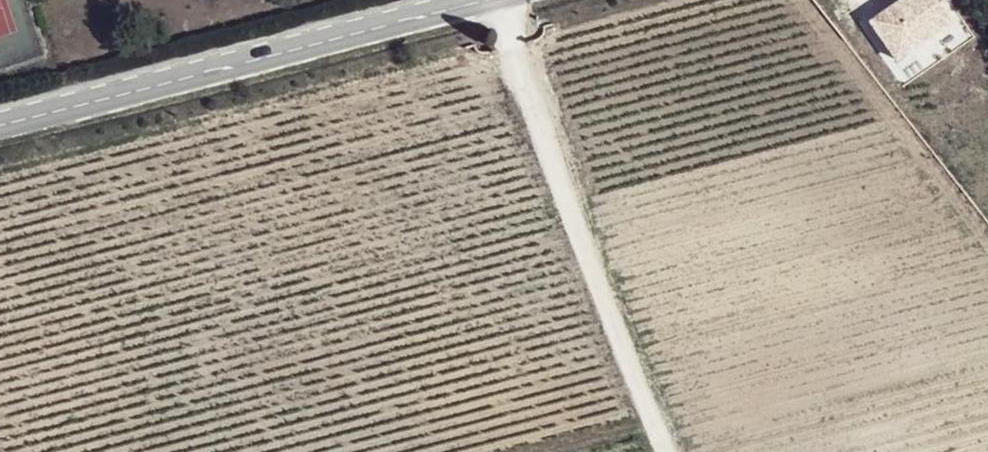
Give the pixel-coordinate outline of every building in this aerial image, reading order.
[(869,21),(900,64),(955,25),(938,0),(899,0),(869,21)]
